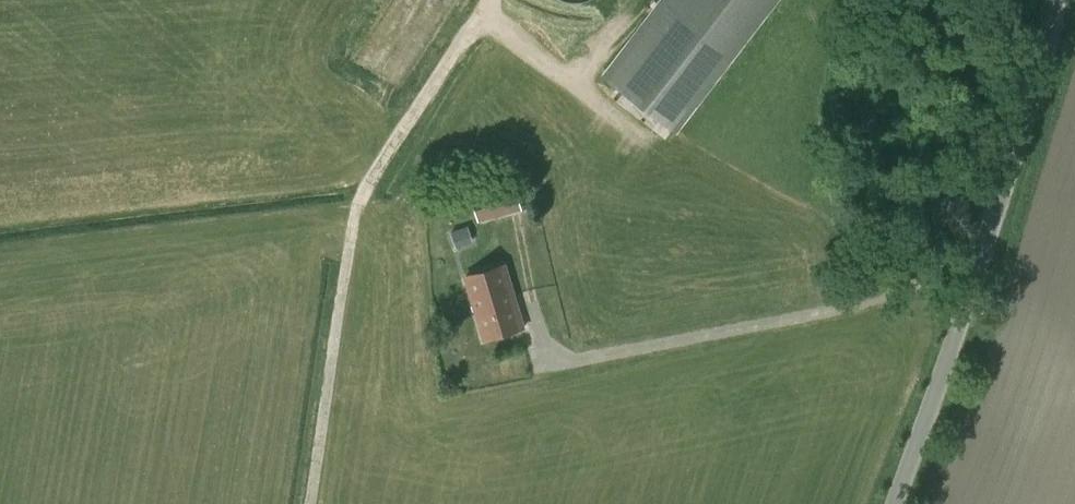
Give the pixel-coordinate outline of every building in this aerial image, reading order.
[(601,75),(677,133),(780,0),(659,0),(601,75)] [(522,210),(515,182),(470,194),(478,222),(522,210)] [(465,277),(484,340),(524,328),(505,265),(465,277)]
